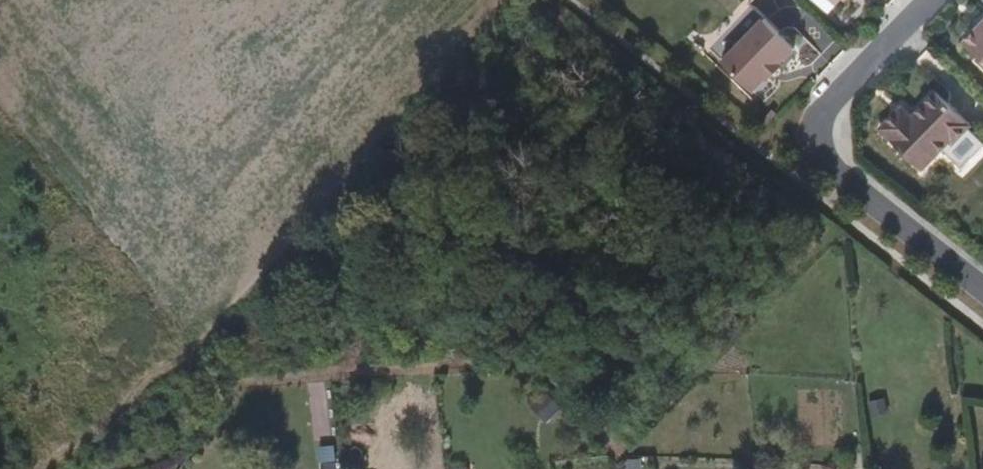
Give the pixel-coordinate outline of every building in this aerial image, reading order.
[(830,13),(842,0),(816,0),(830,13)] [(724,63),(754,93),(768,79),(770,80),(784,67),(782,65),(796,50),(766,21),(744,43),(737,43),(727,54),(727,61),(724,63)] [(964,43),(982,61),(982,24),(964,43)] [(951,142),(954,144),(972,126),(937,92),(913,117),(906,124),(895,114),(880,129),(922,171),(951,142)] [(913,117),(902,106),(895,114),(906,124),(913,117)] [(554,420),(562,401),(537,391),(529,410),(554,420)]
